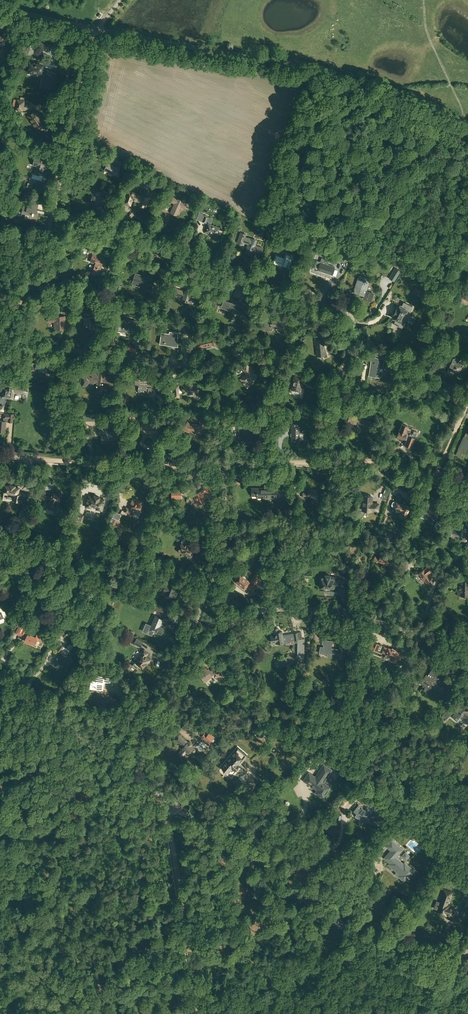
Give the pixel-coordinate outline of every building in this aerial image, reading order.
[(21,42),(18,51),(28,54),(30,44),(21,42)] [(43,88),(55,89),(57,74),(51,73),(51,69),(47,69),(47,66),(43,66),(44,64),(29,62),(29,64),(26,64),(25,68),(28,68),(28,72),(43,74),(43,71),(45,71),(43,88)] [(14,109),(23,111),(25,100),(17,99),(14,109)] [(37,129),(46,131),(48,121),(41,120),(40,118),(41,117),(36,110),(28,116),(37,129)] [(35,173),(43,175),(45,165),(48,166),(49,159),(46,159),(47,156),(39,154),(38,157),(35,156),(33,164),(33,165),(36,166),(35,173)] [(104,170),(119,177),(121,172),(118,171),(120,168),(108,162),(104,170)] [(141,208),(142,208),(143,208),(144,208),(144,207),(146,207),(149,198),(142,195),(142,196),(128,191),(124,203),(130,205),(132,199),(139,202),(138,205),(140,205),(140,206),(140,207),(141,208)] [(90,203),(102,207),(104,201),(108,203),(111,196),(106,194),(105,198),(100,196),(100,195),(100,194),(100,193),(99,192),(98,192),(97,192),(96,192),(96,193),(95,194),(91,193),(90,198),(91,198),(90,203)] [(171,213),(177,215),(181,206),(187,208),(189,204),(183,201),(178,198),(178,199),(173,197),(171,202),(176,204),(174,208),(173,208),(171,213)] [(160,205),(165,208),(168,201),(162,198),(160,205)] [(25,218),(37,221),(39,213),(37,213),(39,204),(33,203),(33,204),(28,203),(27,206),(23,205),(22,213),(26,214),(25,218)] [(25,224),(24,216),(16,216),(17,224),(25,224)] [(205,232),(217,236),(220,228),(211,225),(211,224),(208,223),(205,232)] [(242,245),(243,242),(248,244),(246,252),(252,254),(253,252),(261,255),(263,248),(255,245),(257,240),(250,238),(250,239),(245,237),(246,234),(241,232),(237,243),(242,245)] [(95,263),(93,271),(94,271),(94,272),(96,272),(97,272),(99,273),(103,262),(99,261),(102,255),(98,254),(98,253),(95,252),(96,249),(93,248),(92,252),(93,252),(90,261),(95,263)] [(290,268),(294,255),(286,253),(285,257),(276,254),(273,263),(274,261),(283,264),(282,266),(287,267),(290,268)] [(320,258),(319,258),(318,258),(318,259),(317,260),(317,261),(320,265),(318,270),(332,275),(335,267),(324,263),(321,259),(320,258)] [(401,271),(396,268),(389,278),(394,281),(401,271)] [(132,283),(151,290),(153,286),(148,284),(150,278),(135,273),(132,283)] [(363,298),(370,300),(373,293),(367,291),(367,290),(366,290),(370,279),(359,275),(354,290),(355,290),(354,293),(361,295),(362,292),(364,293),(363,298)] [(183,300),(188,302),(190,298),(194,300),(197,293),(186,290),(185,291),(178,289),(178,288),(174,287),(171,294),(177,296),(177,295),(183,297),(183,300)] [(414,292),(423,296),(425,291),(417,287),(414,292)] [(436,298),(442,301),(446,292),(440,289),(436,298)] [(221,307),(244,315),(246,307),(224,299),(221,307)] [(65,313),(71,314),(74,302),(72,302),(72,300),(70,300),(69,300),(69,301),(68,301),(65,313)] [(394,324),(402,328),(413,307),(404,302),(401,306),(399,305),(397,309),(396,308),(393,314),(394,315),(392,318),(396,320),(394,324)] [(89,325),(89,328),(95,328),(95,319),(101,319),(101,309),(93,310),(93,317),(84,317),(84,326),(89,325)] [(54,322),(54,329),(65,329),(65,323),(66,323),(65,316),(48,316),(48,322),(54,322)] [(269,331),(270,330),(272,331),(273,326),(276,327),(276,328),(281,330),(281,329),(284,330),(286,324),(283,323),(284,321),(278,320),(279,319),(274,317),(273,320),(266,318),(262,329),(269,331)] [(120,330),(135,332),(137,321),(119,318),(119,323),(121,323),(120,330)] [(160,344),(178,346),(178,333),(170,331),(169,333),(161,332),(160,344)] [(211,343),(215,345),(215,344),(218,346),(221,341),(212,335),(210,338),(209,338),(196,341),(198,348),(201,348),(201,347),(210,345),(211,343)] [(315,340),(317,356),(324,355),(323,340),(315,340)] [(450,374),(451,374),(452,374),(453,373),(454,372),(459,374),(463,364),(458,362),(460,359),(452,356),(448,361),(450,362),(451,363),(448,369),(448,370),(448,371),(448,372),(449,374),(450,374)] [(369,375),(380,377),(383,359),(372,358),(369,375)] [(46,373),(50,373),(50,369),(47,369),(48,364),(37,362),(36,367),(33,366),(32,371),(36,372),(36,371),(46,372),(46,373)] [(240,378),(247,388),(253,383),(250,379),(252,377),(253,372),(247,364),(242,368),(246,374),(240,378)] [(102,393),(103,382),(104,376),(105,372),(99,371),(99,374),(86,372),(85,377),(84,377),(81,379),(81,382),(82,385),(86,385),(88,383),(94,383),(94,382),(97,383),(96,392),(102,393)] [(115,378),(109,376),(107,385),(114,386),(115,378)] [(295,394),(295,390),(299,391),(301,381),(302,382),(303,378),(294,376),(291,393),(295,394)] [(147,396),(157,396),(157,386),(152,386),(152,378),(136,377),(135,385),(138,385),(138,392),(147,392),(147,396)] [(173,386),(174,397),(179,397),(179,393),(182,393),(182,394),(188,394),(193,394),(193,392),(198,392),(198,389),(199,389),(199,388),(198,388),(197,384),(192,385),(192,383),(187,384),(187,385),(182,385),(182,388),(178,388),(178,385),(173,386)] [(8,384),(7,389),(5,389),(5,393),(2,392),(2,397),(13,399),(14,390),(27,392),(27,390),(28,391),(28,390),(28,389),(28,387),(15,385),(14,385),(8,384)] [(5,432),(6,421),(13,422),(14,414),(9,413),(4,413),(3,418),(4,418),(3,421),(0,421),(0,431),(5,432)] [(239,430),(240,435),(239,435),(239,440),(245,440),(250,440),(257,440),(257,431),(258,431),(258,426),(247,426),(247,413),(238,413),(238,419),(239,419),(239,426),(238,426),(239,430)] [(188,431),(205,433),(206,425),(207,425),(208,417),(200,416),(199,424),(191,423),(188,421),(184,429),(188,431)] [(356,428),(365,430),(365,429),(370,430),(372,421),(349,416),(348,422),(357,425),(356,428)] [(142,424),(142,433),(157,432),(157,429),(160,429),(160,422),(157,422),(157,424),(149,424),(142,424)] [(101,423),(101,428),(105,428),(105,431),(101,431),(101,440),(119,440),(119,431),(108,431),(108,423),(101,423)] [(295,440),(295,442),(300,442),(300,439),(303,439),(303,432),(300,432),(300,427),(297,427),(297,424),(292,424),(292,440),(295,440)] [(411,446),(414,438),(415,438),(418,432),(415,431),(414,434),(413,433),(413,434),(411,433),(411,432),(407,430),(409,426),(403,424),(398,435),(408,439),(406,444),(411,446)] [(455,455),(462,459),(464,456),(467,451),(467,448),(467,430),(459,449),(455,455)] [(29,501),(32,494),(30,493),(25,492),(23,492),(18,492),(19,488),(15,487),(15,486),(10,485),(10,486),(5,485),(4,491),(1,491),(0,493),(0,497),(6,498),(7,496),(7,495),(7,494),(7,492),(14,494),(13,499),(20,501),(20,500),(29,501)] [(196,500),(198,504),(205,501),(203,497),(204,497),(202,494),(205,491),(207,494),(211,490),(206,485),(200,491),(193,494),(196,501),(196,500)] [(260,497),(276,497),(276,488),(251,488),(251,495),(257,496),(257,494),(260,494),(260,497)] [(172,490),(172,499),(181,498),(181,489),(172,490)] [(307,496),(317,498),(318,491),(308,489),(307,494),(303,493),(302,496),(307,497),(307,496)] [(35,496),(43,500),(45,494),(37,490),(35,496)] [(48,508),(54,510),(56,506),(55,505),(57,502),(58,503),(61,495),(58,494),(58,495),(54,493),(52,495),(52,494),(51,494),(52,495),(51,497),(49,496),(48,499),(50,500),(48,504),(50,505),(48,508)] [(96,509),(103,511),(105,501),(106,498),(94,495),(93,497),(88,495),(85,507),(92,508),(93,507),(96,507),(96,509)] [(362,509),(370,510),(371,509),(378,510),(378,503),(371,502),(372,496),(363,495),(362,509)] [(124,512),(131,514),(134,507),(141,510),(144,502),(132,498),(129,505),(130,505),(129,509),(126,507),(124,512)] [(281,510),(287,510),(287,505),(287,499),(276,499),(276,508),(281,508),(281,510)] [(400,515),(406,517),(407,512),(408,507),(403,505),(404,504),(394,501),(392,501),(391,505),(392,506),(396,508),(395,511),(401,513),(400,515)] [(24,520),(29,508),(24,506),(19,518),(24,520)] [(107,528),(110,529),(111,526),(115,528),(115,526),(118,527),(121,521),(118,520),(121,514),(115,512),(113,517),(111,516),(108,522),(109,523),(107,528)] [(129,517),(134,520),(138,515),(133,512),(129,517)] [(74,520),(82,522),(84,515),(76,513),(74,520)] [(465,542),(467,534),(467,520),(465,524),(463,524),(462,529),(461,528),(454,526),(451,533),(462,537),(461,540),(465,542)] [(183,539),(186,532),(170,531),(170,534),(183,539)] [(190,538),(189,538),(188,537),(187,537),(186,538),(184,544),(181,543),(179,547),(178,551),(182,553),(189,556),(190,556),(191,555),(194,548),(189,546),(189,547),(187,546),(189,541),(190,538)] [(378,560),(386,565),(390,560),(381,555),(379,558),(375,556),(373,559),(377,562),(378,560)] [(424,580),(426,583),(431,579),(432,580),(433,579),(433,578),(429,573),(433,570),(429,565),(425,569),(424,568),(418,573),(421,577),(423,580),(424,580)] [(248,585),(253,590),(256,586),(254,585),(257,580),(260,582),(263,578),(255,573),(249,581),(245,578),(246,577),(243,576),(242,576),(239,573),(234,580),(245,589),(248,585)] [(335,586),(342,587),(343,580),(335,579),(335,577),(330,577),(330,575),(325,575),(325,576),(320,576),(319,587),(324,587),(324,588),(330,588),(335,588),(335,586)] [(162,593),(172,597),(173,596),(176,597),(177,594),(179,590),(175,589),(176,585),(174,584),(175,580),(168,577),(162,593)] [(467,595),(467,590),(467,580),(461,580),(461,585),(459,585),(459,586),(459,589),(461,589),(461,595),(467,595)] [(158,612),(163,614),(165,610),(159,607),(152,604),(148,603),(147,603),(142,601),(140,605),(146,608),(146,607),(158,612)] [(155,616),(151,626),(146,623),(142,632),(152,636),(154,631),(161,634),(164,628),(160,626),(163,619),(155,616)] [(297,666),(306,667),(306,663),(304,663),(304,638),(302,639),(301,632),(293,633),(293,634),(282,636),(282,631),(278,632),(278,628),(273,629),(274,634),(271,635),(271,636),(270,636),(270,638),(270,640),(271,641),(271,642),(275,641),(275,643),(294,641),(294,643),(297,643),(297,655),(295,656),(295,658),(297,659),(297,666)] [(31,642),(34,644),(37,639),(41,641),(43,637),(36,634),(35,636),(29,634),(29,635),(26,633),(26,634),(25,633),(26,631),(23,629),(20,635),(26,637),(24,641),(30,644),(31,642)] [(123,641),(129,644),(133,637),(127,633),(123,641)] [(133,644),(140,647),(143,642),(136,638),(135,640),(133,644)] [(327,656),(341,658),(342,650),(331,648),(331,645),(332,645),(332,641),(323,640),(322,644),(324,644),(324,647),(320,647),(320,651),(328,653),(327,656)] [(367,648),(377,652),(380,644),(370,640),(367,648)] [(384,658),(396,662),(397,658),(400,660),(402,653),(399,652),(400,652),(396,651),(397,649),(392,648),(392,649),(385,646),(383,653),(386,654),(384,658)] [(142,655),(137,660),(132,665),(137,669),(140,665),(143,667),(147,663),(148,663),(151,659),(146,656),(149,653),(144,649),(140,654),(142,655)] [(62,663),(68,668),(73,661),(67,657),(61,652),(54,661),(55,662),(54,663),(54,665),(56,667),(58,666),(59,665),(60,666),(62,663)] [(198,672),(204,681),(212,676),(216,673),(220,679),(227,674),(219,663),(212,668),(213,669),(209,672),(205,667),(198,672)] [(438,682),(441,684),(445,680),(438,675),(437,676),(435,675),(439,669),(434,666),(428,674),(427,674),(423,679),(422,678),(419,681),(422,683),(421,684),(423,685),(421,689),(428,693),(431,688),(433,685),(435,686),(438,682)] [(90,689),(103,690),(103,688),(104,682),(110,683),(111,676),(104,675),(104,677),(91,675),(90,689)] [(447,686),(456,692),(459,687),(450,681),(447,686)] [(467,720),(467,707),(465,704),(453,715),(458,720),(463,716),(467,720)] [(443,714),(447,719),(456,710),(452,706),(451,706),(443,714)] [(203,737),(209,743),(215,737),(210,732),(207,734),(205,732),(201,736),(203,737)] [(290,740),(294,741),(296,737),(291,736),(282,732),(281,735),(290,738),(290,740)] [(179,753),(182,756),(187,751),(188,753),(190,750),(192,752),(194,752),(195,751),(196,750),(193,747),(194,746),(192,745),(192,743),(190,741),(188,742),(179,734),(176,738),(184,746),(183,747),(183,748),(179,753)] [(235,750),(219,769),(234,781),(242,771),(236,766),(243,757),(235,750)] [(324,795),(326,794),(331,786),(324,782),(333,769),(325,764),(317,777),(310,772),(305,780),(320,790),(319,792),(319,794),(321,795),(324,795)] [(356,793),(360,803),(368,799),(364,789),(356,793)] [(372,820),(372,821),(377,821),(376,813),(369,814),(369,815),(367,816),(364,815),(363,814),(365,811),(365,810),(358,806),(355,811),(357,813),(356,814),(357,815),(356,815),(362,819),(363,820),(366,820),(367,820),(367,821),(372,820)] [(390,835),(393,838),(398,833),(395,830),(390,835)] [(399,836),(394,841),(398,845),(403,840),(399,836)] [(398,876),(404,882),(414,871),(405,862),(403,864),(396,857),(403,850),(392,840),(386,846),(391,850),(384,858),(389,863),(388,864),(399,874),(398,876)] [(437,910),(437,913),(445,916),(446,914),(453,917),(454,913),(459,915),(458,916),(465,918),(467,908),(461,906),(460,911),(456,910),(457,908),(450,906),(450,905),(448,904),(451,896),(452,897),(453,892),(445,889),(440,902),(437,901),(434,909),(437,910)]
